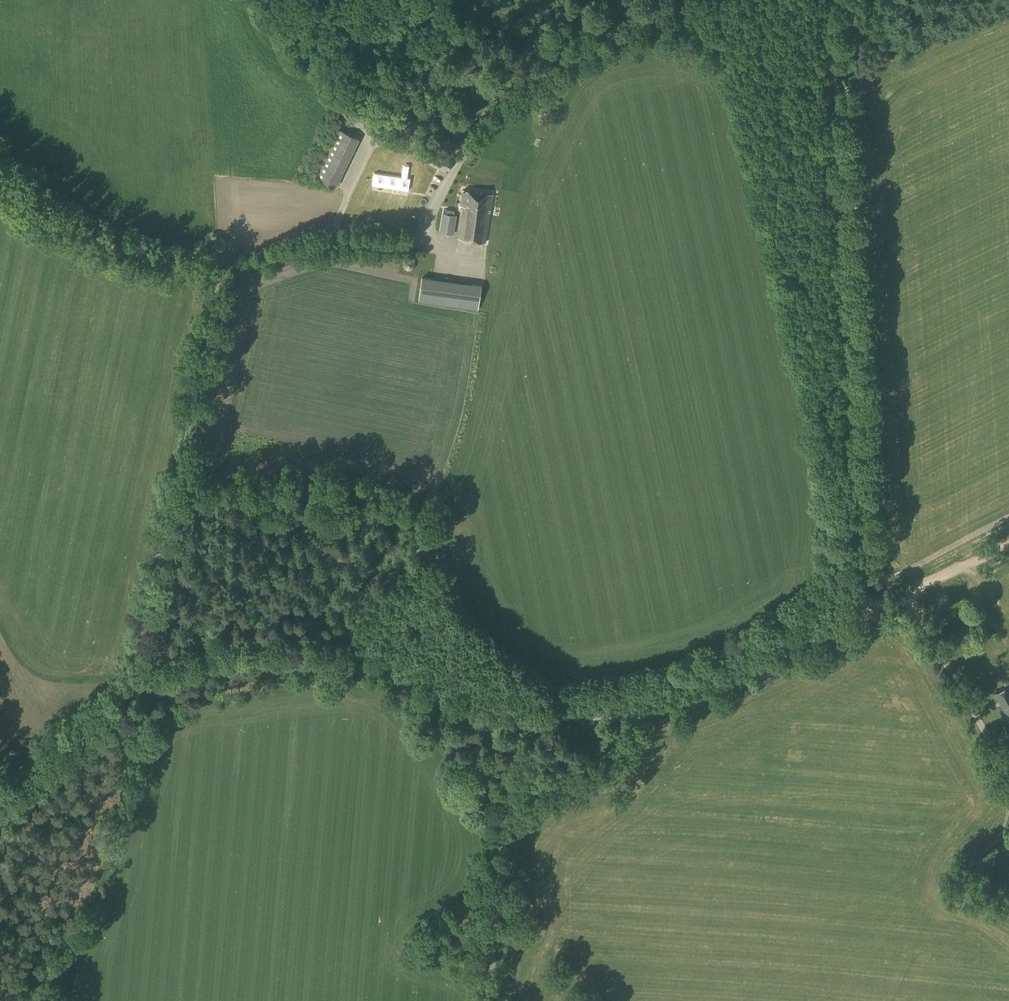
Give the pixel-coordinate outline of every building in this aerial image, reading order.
[(314,177),(328,183),(348,141),(335,134),(314,177)] [(485,243),(493,195),(462,190),(460,206),(462,207),(458,239),(485,243)] [(454,234),(456,215),(442,213),(439,232),(454,234)] [(412,259),(411,258),(410,258),(409,258),(408,258),(407,258),(407,259),(406,259),(405,260),(404,261),(404,262),(403,262),(403,263),(403,264),(403,265),(403,266),(403,267),(404,267),(404,268),(405,269),(406,270),(407,270),(408,271),(409,271),(410,271),(411,271),(411,270),(412,270),(413,270),(413,269),(414,269),(414,268),(415,268),(415,267),(415,266),(416,266),(416,265),(416,264),(416,263),(415,263),(415,262),(415,261),(414,261),(414,260),(413,260),(413,259),(412,259)] [(479,310),(483,283),(423,275),(423,277),(420,302),(478,310),(479,310)] [(1008,686),(1005,687),(995,693),(1008,718),(1008,688),(1008,686)]
